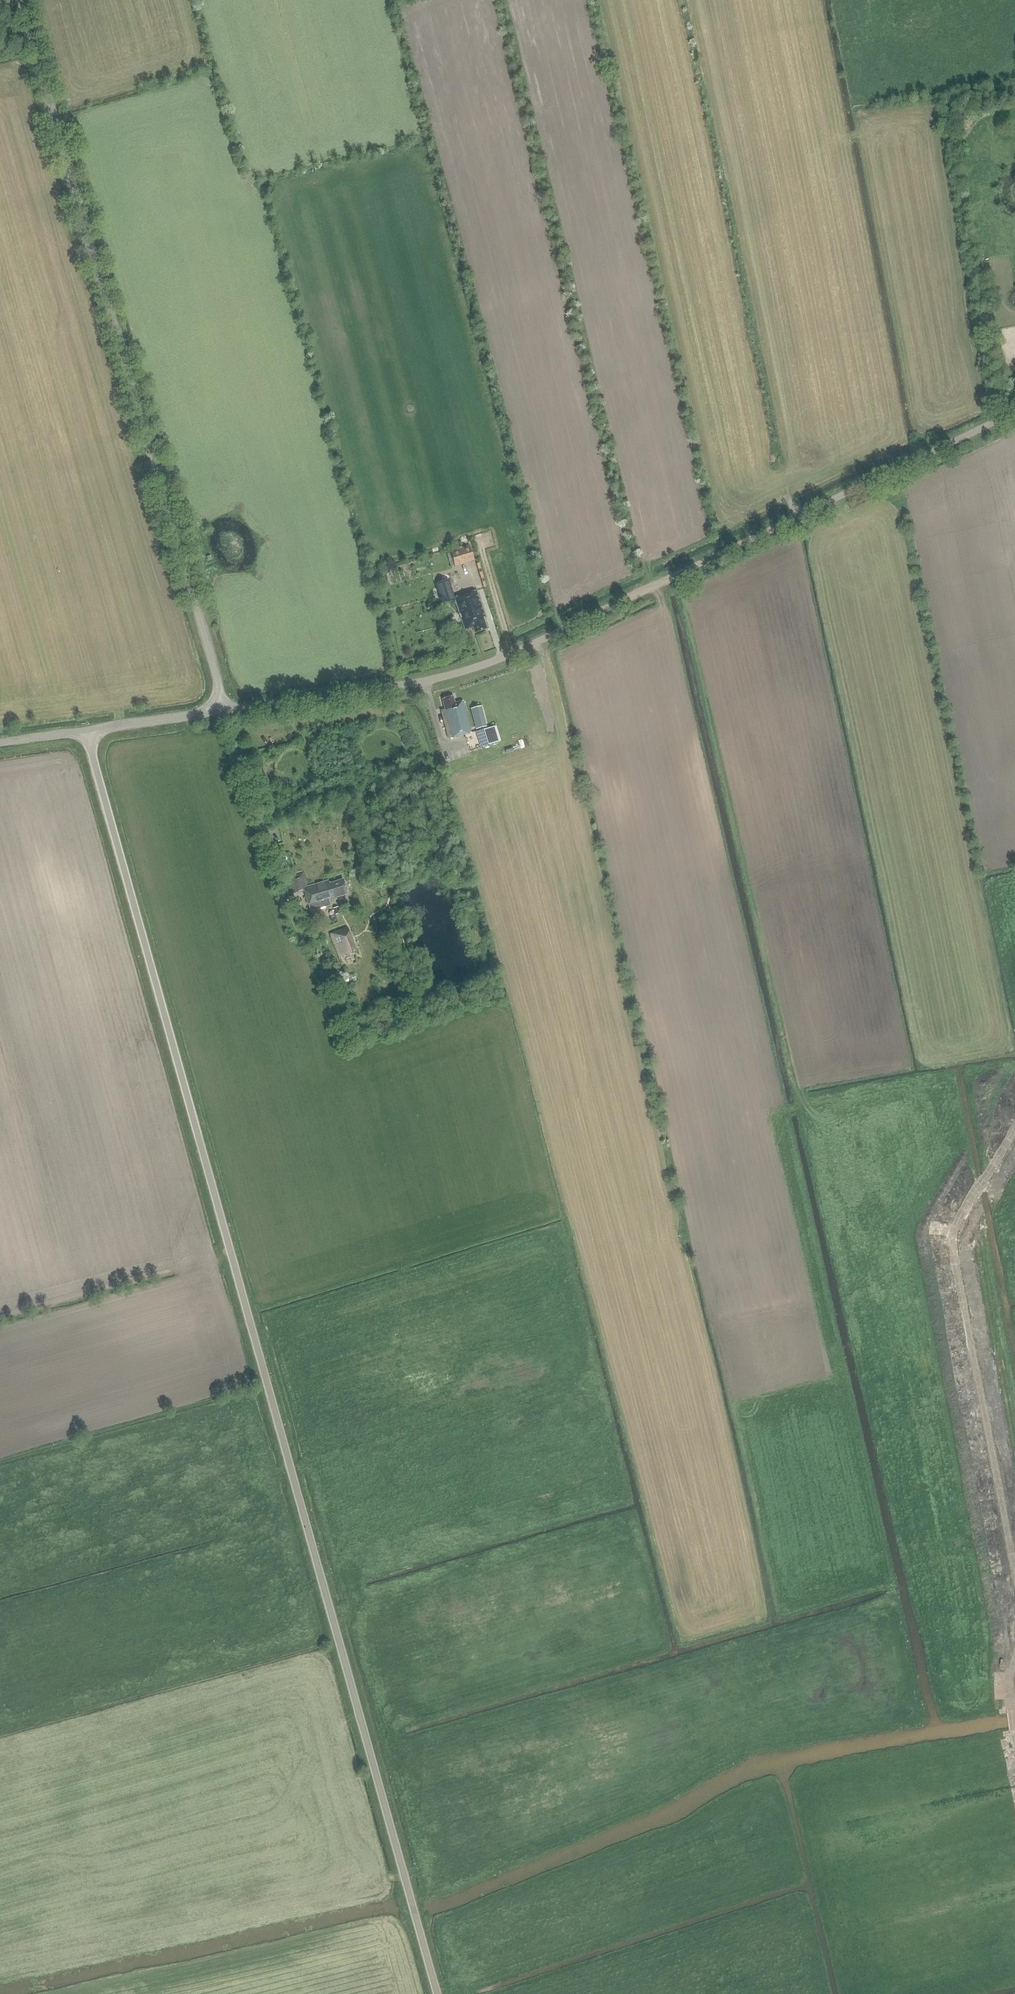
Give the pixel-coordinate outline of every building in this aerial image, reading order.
[(470,547),(462,549),(466,563),(474,560),(470,547)] [(395,569),(397,579),(403,578),(401,567),(395,569)] [(474,633),(476,633),(487,629),(483,618),(485,617),(476,590),(455,598),(449,580),(434,585),(435,585),(431,586),(433,594),(437,593),(441,605),(454,601),(464,631),(473,628),(474,633)] [(449,738),(472,731),(463,700),(456,702),(454,697),(442,700),(445,710),(442,711),(449,738)] [(471,708),(476,729),(486,726),(481,706),(471,708)] [(333,898),(348,892),(342,879),(329,884),(328,880),(308,887),(302,871),(288,877),(294,893),(303,890),(311,911),(315,910),(315,911),(331,905),(330,903),(335,901),(333,898)] [(330,934),(339,957),(341,956),(356,951),(347,927),(330,934)] [(334,998),(347,993),(345,987),(332,991),(334,998)]
